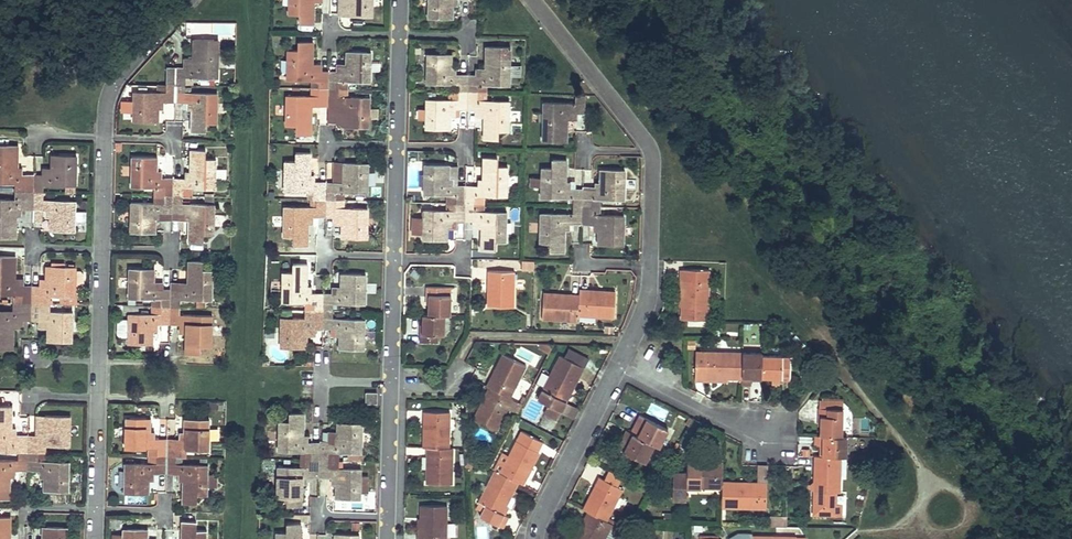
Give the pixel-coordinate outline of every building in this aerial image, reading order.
[(289,13),(300,13),(300,22),(314,22),(314,0),(289,0),(289,13)] [(339,14),(347,15),(347,0),(339,0),(339,14)] [(347,15),(372,15),(372,0),(347,0),(347,15)] [(428,17),(453,18),(453,4),(453,0),(429,0),(428,17)] [(192,20),(191,35),(236,37),(237,22),(192,20)] [(167,67),(166,83),(176,84),(176,85),(191,85),(191,82),(199,82),(200,77),(217,77),(218,40),(194,39),(193,60),(193,68),(185,68),(167,67)] [(314,43),(299,43),(299,51),(288,51),(287,79),(312,81),(312,88),(320,88),(329,89),(329,72),(321,72),(321,68),(318,68),(318,64),(313,64),(314,43)] [(468,76),(468,92),(487,93),(487,85),(510,85),(510,76),(521,76),(521,66),(510,66),(510,48),(486,47),(486,69),(485,76),(477,76),(468,76)] [(329,72),(329,89),(347,89),(347,81),(370,82),(371,53),(346,52),(346,66),(338,65),(337,73),(329,72)] [(452,55),(428,54),(427,83),(459,84),(459,92),(468,92),(468,76),(456,75),(452,75),(452,68),(452,55)] [(193,60),(185,60),(185,68),(193,68),(193,60)] [(133,90),(133,101),(133,110),(133,120),(158,121),(158,108),(159,101),(167,101),(175,101),(176,85),(176,84),(166,83),(166,91),(133,90)] [(176,85),(175,101),(188,102),(193,102),(193,109),(192,131),(206,131),(206,123),(216,123),(217,94),(198,93),(198,88),(191,88),(191,85),(176,85)] [(320,88),(312,88),(312,97),(287,96),(286,125),(297,125),(297,134),(311,134),(312,112),(312,106),(316,106),(329,106),(329,89),(320,88)] [(329,89),(329,106),(345,106),(344,127),(369,127),(369,119),(369,113),(369,108),(370,98),(347,98),(347,89),(329,89)] [(459,92),(450,92),(450,100),(426,99),(426,110),(426,119),(425,128),(451,129),(451,116),(451,109),(456,109),(468,109),(468,92),(459,92)] [(487,93),(468,92),(468,109),(477,110),(485,110),(485,117),(484,138),(497,139),(498,130),(509,130),(509,102),(487,101),(487,93)] [(585,113),(586,95),(577,95),(576,104),(543,103),(542,140),(567,141),(568,119),(568,112),(576,112),(585,113)] [(133,101),(121,101),(121,110),(133,110),(133,101)] [(345,106),(329,106),(328,122),(337,122),(344,127),(345,106)] [(369,108),(369,113),(369,119),(378,119),(378,109),(369,108)] [(0,145),(0,183),(16,184),(16,192),(33,192),(34,175),(22,175),(17,175),(18,168),(18,146),(0,145)] [(205,151),(191,151),(190,172),(190,179),(186,179),(174,179),(173,196),(182,196),(192,197),(192,188),(215,189),(215,179),(215,168),(215,160),(205,159),(205,151)] [(311,154),(296,154),(296,163),(285,162),(284,191),(317,192),(317,200),(326,200),(326,184),(314,183),(310,183),(310,176),(311,154)] [(33,192),(43,193),(43,184),(63,185),(63,193),(75,194),(77,157),(52,156),(51,169),(51,176),(43,176),(34,175),(33,192)] [(157,159),(132,158),(131,186),(155,187),(155,195),(173,196),(174,179),(161,178),(156,178),(157,171),(157,159)] [(497,159),(483,158),(483,179),(483,187),(479,187),(466,186),(465,204),(483,204),(484,196),(507,196),(508,167),(497,167),(497,159)] [(567,160),(553,160),(552,168),(542,168),(541,177),(541,187),(541,197),(574,198),(574,206),(582,206),(583,189),(570,189),(566,189),(566,182),(567,160)] [(335,184),(326,184),(326,200),(344,200),(344,192),(367,193),(368,165),(343,164),(343,165),(343,184),(335,184)] [(343,165),(335,165),(335,184),(343,184),(343,165)] [(450,166),(425,165),(425,175),(424,186),(424,194),(447,194),(447,204),(465,204),(466,186),(457,186),(449,186),(450,166)] [(457,166),(450,166),(449,186),(457,186),(457,166)] [(226,169),(215,168),(215,179),(226,179),(226,169)] [(625,170),(600,170),(600,183),(600,190),(596,190),(583,189),(582,206),(600,207),(601,199),(624,199),(625,170)] [(541,177),(532,177),(532,187),(541,187),(541,177)] [(16,192),(16,199),(0,199),(0,237),(16,238),(17,215),(17,208),(21,209),(33,209),(33,192),(16,192)] [(43,193),(33,192),(33,209),(32,221),(41,222),(42,209),(46,209),(50,209),(50,216),(50,230),(74,230),(75,221),(75,211),(75,201),(43,200),(43,193)] [(173,196),(155,195),(155,204),(131,203),(130,232),(155,232),(156,219),(172,220),(173,213),(173,196)] [(182,196),(173,196),(173,213),(181,213),(181,221),(189,221),(188,242),(203,243),(203,233),(214,234),(214,206),(182,205),(182,196)] [(326,200),(317,200),(317,208),(284,207),(283,236),(294,236),(294,245),(308,245),(309,223),(309,215),(313,215),(325,216),(326,200)] [(344,200),(326,200),(325,216),(338,216),(342,217),(342,224),(342,237),(367,237),(367,209),(344,208),(344,200)] [(448,240),(448,227),(448,220),(457,220),(465,220),(465,204),(447,204),(447,211),(424,211),(424,219),(411,218),(411,236),(423,236),(423,240),(448,240)] [(483,204),(465,204),(465,220),(473,220),(482,221),(482,227),(481,250),(495,250),(495,241),(506,242),(506,213),(483,212),(483,204)] [(582,206),(574,206),(574,215),(540,214),(540,243),(550,243),(550,252),(565,252),(565,230),(565,223),(569,223),(582,223),(582,206)] [(600,207),(582,206),(582,223),(595,224),(599,224),(599,231),(598,244),(623,245),(624,216),(600,215),(600,207)] [(86,211),(75,211),(75,221),(86,222),(86,211)] [(419,250),(430,251),(430,243),(419,243),(419,250)] [(32,286),(24,286),(15,285),(15,279),(16,257),(0,257),(0,294),(14,295),(14,302),(31,302),(32,286)] [(534,261),(522,261),(521,269),(534,270),(534,261)] [(31,302),(50,303),(50,295),(61,295),(61,303),(73,304),(76,304),(77,285),(76,285),(76,270),(76,266),(73,266),(74,264),(68,264),(68,266),(64,266),(65,262),(51,262),(51,265),(46,265),(46,279),(46,286),(39,286),(32,286),(31,302)] [(202,262),(188,262),(188,284),(188,291),(179,290),(171,290),(170,306),(179,307),(180,307),(180,299),(212,300),(213,271),(202,271),(202,262)] [(308,264),(293,264),(293,273),(283,273),(282,283),(282,293),(281,302),(305,302),(305,310),(308,310),(323,310),(324,295),(307,294),(308,264)] [(154,270),(129,269),(129,298),(152,298),(152,306),(170,306),(171,290),(158,290),(154,290),(154,283),(154,270)] [(708,320),(709,270),(683,270),(682,305),(681,319),(708,320)] [(514,271),(489,271),(489,280),(491,280),(491,293),(489,293),(489,307),(513,307),(514,271)] [(366,275),(341,274),(340,289),(340,295),(332,295),(324,295),(323,310),(332,311),(332,303),(365,304),(366,275)] [(282,293),(282,283),(271,283),(271,292),(282,293)] [(451,288),(427,287),(427,297),(429,297),(429,315),(445,315),(451,315),(451,288)] [(589,289),(580,288),(579,293),(578,313),(615,316),(616,291),(601,290),(601,292),(589,291),(589,289)] [(558,293),(543,293),(542,317),(578,319),(578,313),(579,293),(570,293),(570,295),(558,295),(558,293)] [(14,302),(13,311),(0,311),(0,348),(14,348),(14,326),(14,319),(23,319),(31,320),(31,302),(14,302)] [(50,303),(31,302),(31,320),(39,320),(48,320),(48,327),(47,341),(72,341),(73,313),(50,312),(50,303)] [(170,306),(152,306),(152,314),(128,314),(128,343),(152,343),(153,330),(153,323),(158,323),(170,324),(170,306)] [(179,307),(170,306),(170,324),(183,324),(187,324),(187,331),(186,353),(200,353),(201,345),(211,345),(212,316),(179,315),(179,307)] [(323,310),(308,310),(308,319),(281,318),(281,347),(306,347),(306,334),(307,327),(311,327),(323,327),(323,310)] [(332,311),(323,310),(323,327),(336,328),(340,328),(339,335),(339,348),(364,349),(365,321),(331,319),(332,311)] [(429,315),(423,315),(423,332),(420,332),(421,343),(439,342),(439,335),(445,334),(445,315),(429,315)] [(743,353),(707,352),(697,352),(696,378),(706,378),(716,379),(716,375),(728,376),(728,378),(742,379),(743,353)] [(763,353),(743,353),(742,379),(742,385),(751,386),(751,380),(751,377),(762,377),(762,355),(763,353)] [(526,366),(503,354),(496,367),(498,368),(492,380),(490,378),(486,386),(489,387),(509,398),(526,366)] [(584,367),(561,355),(539,399),(549,405),(562,411),(566,402),(571,393),(569,392),(576,379),(577,381),(584,367)] [(783,355),(762,355),(762,377),(762,380),(762,382),(769,382),(770,378),(780,378),(780,381),(790,381),(790,357),(783,357),(783,355)] [(716,379),(706,378),(696,378),(696,383),(727,384),(728,378),(728,376),(716,375),(716,379)] [(509,398),(489,387),(485,395),(487,396),(481,408),(479,407),(473,419),(496,431),(508,409),(518,414),(523,405),(512,399),(509,398)] [(377,393),(367,392),(367,403),(377,403),(377,393)] [(820,436),(843,436),(844,401),(819,400),(819,408),(818,408),(817,417),(820,417),(820,436)] [(562,411),(576,418),(580,410),(566,402),(562,411)] [(562,411),(549,405),(545,413),(557,420),(562,411)] [(27,453),(27,436),(15,436),(10,436),(11,429),(11,407),(0,407),(0,444),(4,444),(3,452),(18,453),(27,453)] [(451,412),(424,411),(424,420),(427,421),(427,433),(425,433),(424,447),(428,448),(450,448),(451,412)] [(305,414),(290,413),(290,422),(279,422),(278,450),(302,451),(301,459),(320,460),(320,444),(308,443),(304,443),(304,436),(305,414)] [(668,429),(640,415),(636,423),(637,424),(643,427),(638,437),(654,445),(659,447),(668,429)] [(69,417),(45,416),(44,437),(35,436),(27,436),(27,453),(45,453),(45,445),(68,445),(69,417)] [(44,437),(45,416),(36,416),(35,436),(44,437)] [(151,419),(126,418),(125,447),(148,447),(158,448),(158,456),(167,457),(168,439),(155,439),(150,439),(150,432),(151,419)] [(209,420),(185,420),(184,433),(184,440),(180,440),(168,439),(167,457),(176,457),(185,457),(186,448),(208,449),(209,439),(209,429),(209,420)] [(363,424),(337,423),(337,437),(336,444),(329,444),(320,444),(320,460),(338,460),(338,452),(362,453),(363,424)] [(638,437),(643,427),(637,424),(632,434),(638,437)] [(218,429),(209,429),(209,439),(218,440),(218,429)] [(632,434),(626,430),(621,439),(623,440),(629,443),(625,451),(645,462),(654,445),(638,437),(632,434)] [(544,442),(523,432),(510,457),(503,453),(495,470),(496,470),(518,481),(524,485),(528,477),(525,476),(532,464),(534,465),(541,452),(539,451),(544,442)] [(820,436),(815,436),(815,444),(822,445),(822,456),(841,456),(847,457),(848,437),(843,436),(820,436)] [(629,443),(623,440),(618,448),(625,451),(629,443)] [(158,448),(148,447),(148,456),(158,456),(158,448)] [(450,448),(428,448),(427,457),(430,457),(430,469),(428,469),(427,483),(453,484),(454,448),(450,448)] [(18,453),(18,461),(0,461),(0,498),(10,498),(10,476),(11,469),(14,469),(27,470),(27,453),(18,453)] [(45,453),(27,453),(27,470),(40,470),(44,470),(43,477),(43,490),(67,491),(68,462),(45,461),(45,453)] [(167,457),(158,456),(157,464),(147,464),(125,463),(124,492),(149,493),(149,480),(150,473),(154,473),(167,473),(167,457)] [(158,456),(148,456),(147,464),(157,464),(158,456)] [(840,492),(841,456),(822,456),(814,456),(814,465),(817,465),(816,477),(815,477),(814,492),(814,507),(821,507),(821,515),(842,516),(842,505),(836,505),(836,492),(840,492)] [(176,457),(167,457),(167,473),(179,473),(183,474),(183,481),(182,502),(197,503),(197,494),(207,494),(207,486),(208,475),(208,465),(175,464),(176,457)] [(320,460),(301,459),(301,468),(278,467),(277,496),(288,496),(288,504),(302,505),(303,483),(303,476),(307,476),(319,477),(320,460)] [(338,460),(320,460),(319,477),(332,477),(336,477),(336,484),(336,497),(361,498),(361,492),(368,492),(368,477),(361,477),(361,469),(338,469),(338,460)] [(687,487),(723,488),(723,482),(724,461),(714,461),(714,464),(701,464),(701,462),(687,462),(687,472),(673,472),(673,499),(687,499),(687,487)] [(757,482),(767,482),(768,465),(757,465),(757,482)] [(518,481),(496,470),(480,502),(486,505),(481,516),(503,528),(508,517),(503,514),(507,506),(505,504),(510,494),(512,494),(518,481)] [(216,476),(208,475),(207,486),(215,486),(216,476)] [(623,489),(599,477),(595,485),(597,486),(592,497),(590,496),(584,509),(588,511),(607,521),(623,489)] [(746,483),(723,482),(723,488),(723,508),(767,509),(767,482),(757,482),(757,485),(746,484),(746,483)] [(421,505),(421,519),(423,519),(422,534),(420,534),(420,538),(446,538),(447,506),(421,505)] [(588,511),(584,519),(586,521),(580,532),(579,531),(575,538),(604,538),(611,523),(607,521),(588,511)] [(0,517),(0,538),(9,538),(11,518),(0,517)] [(787,517),(776,517),(776,526),(787,526),(787,517)] [(119,519),(110,519),(110,527),(119,527),(119,519)] [(182,522),(182,538),(206,538),(206,531),(196,531),(196,522),(182,522)] [(611,523),(604,538),(611,538),(618,527),(611,523)] [(287,524),(287,534),(276,533),(276,538),(301,538),(302,525),(287,524)] [(43,527),(43,538),(67,538),(68,528),(43,527)] [(123,529),(123,534),(123,538),(148,538),(148,530),(123,529)]
